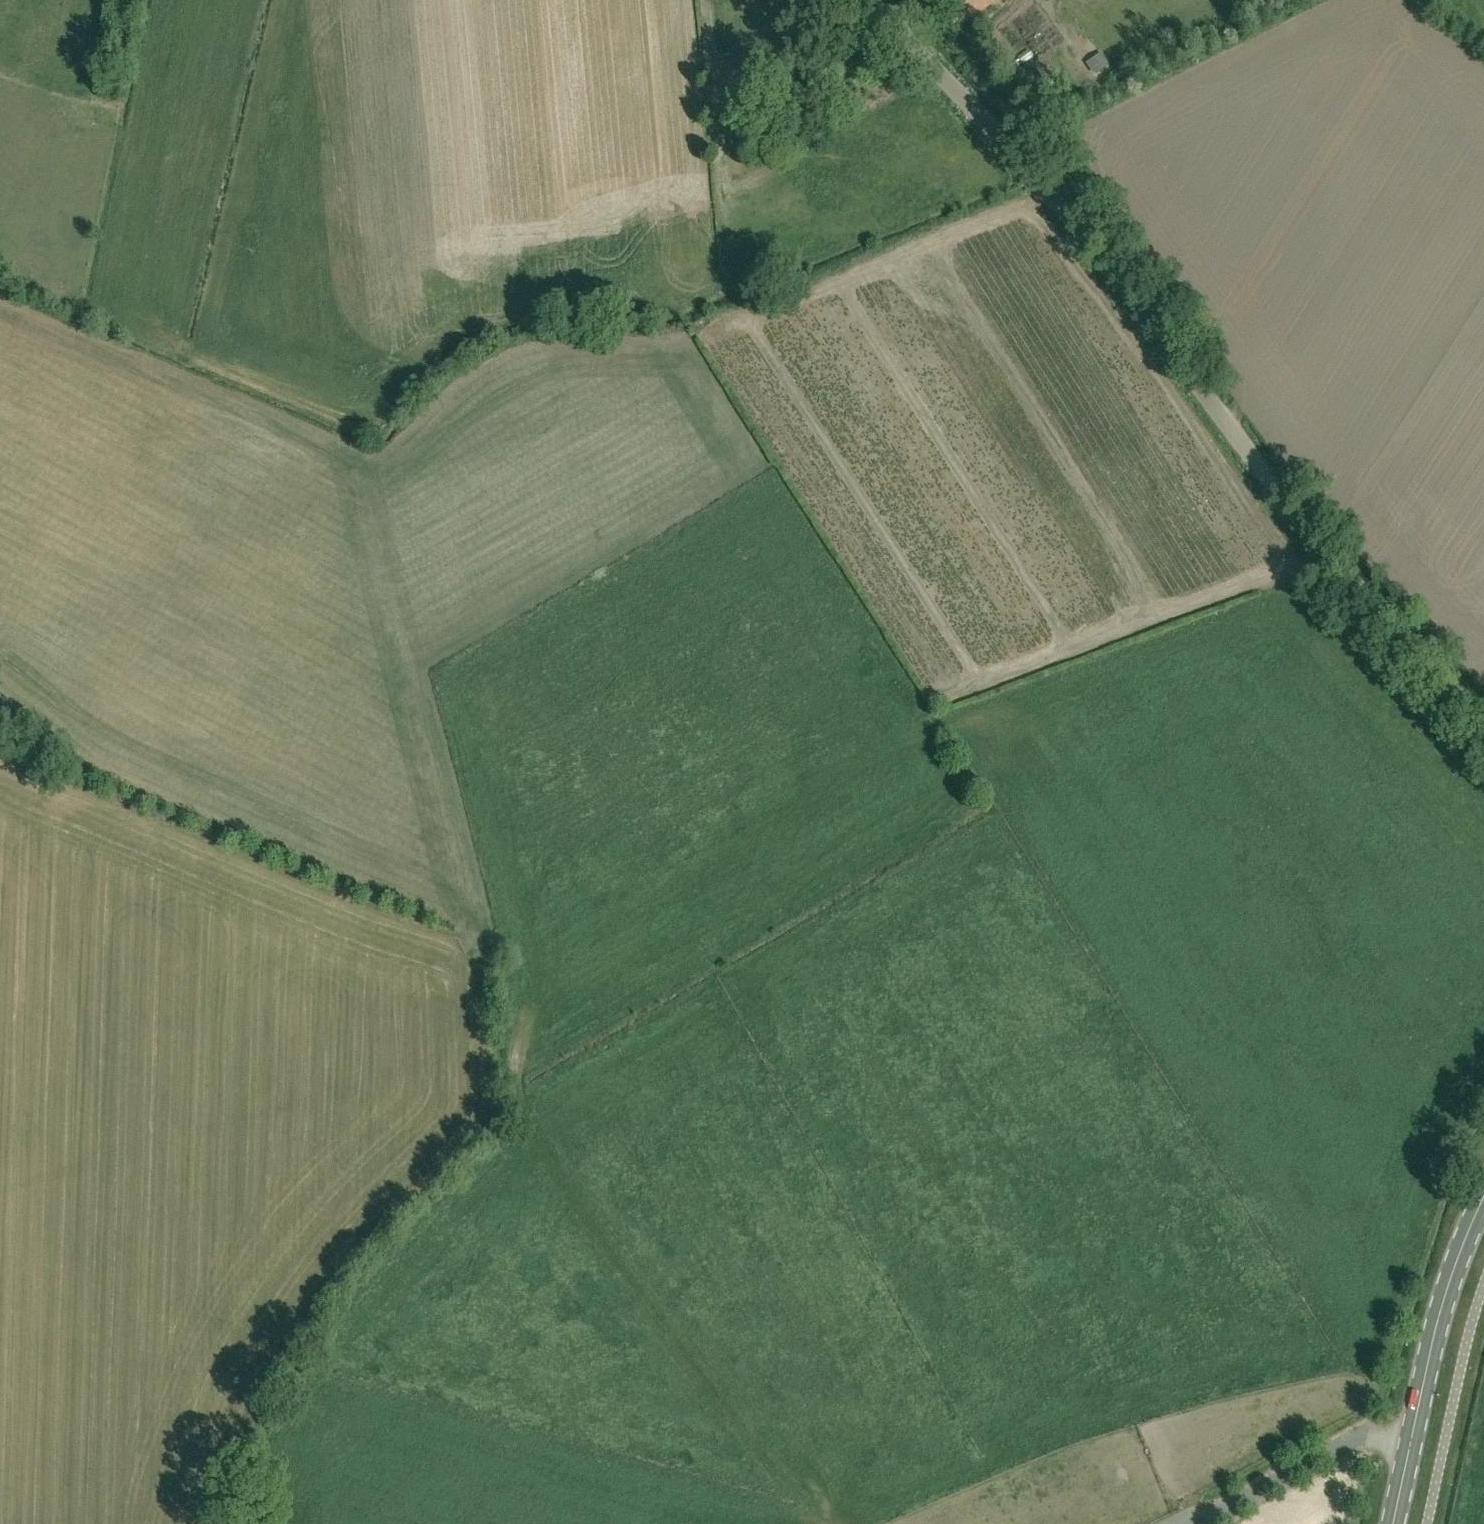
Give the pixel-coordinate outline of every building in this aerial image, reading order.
[(1003,0),(957,0),(942,9),(956,30),(1003,0)]
